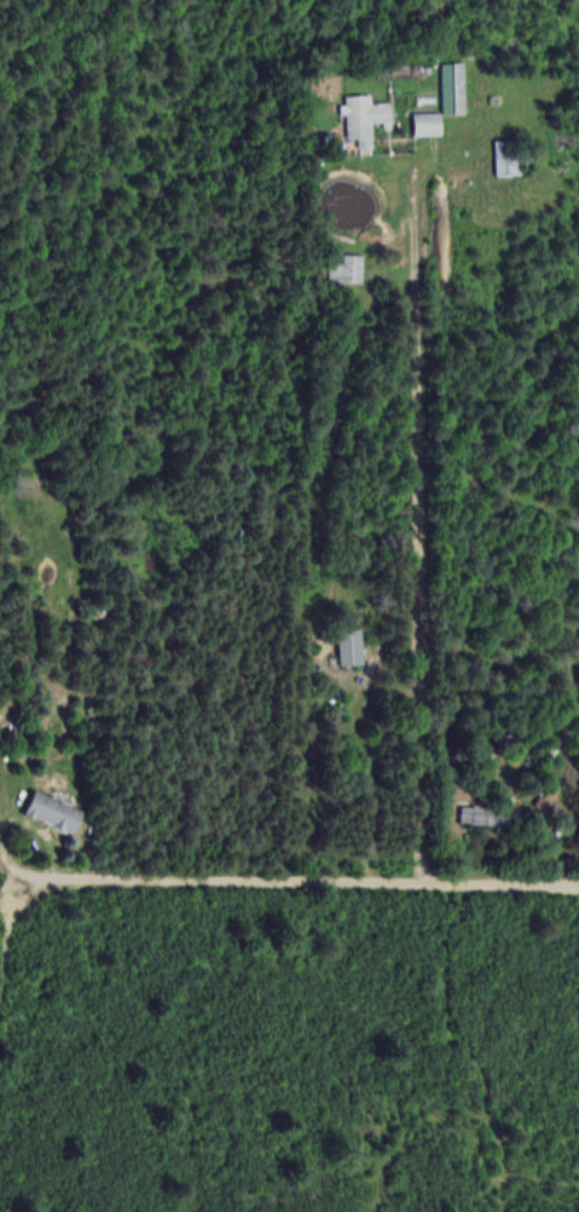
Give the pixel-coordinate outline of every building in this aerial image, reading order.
[(465,114),(465,63),(442,63),(442,114),(465,114)] [(347,138),(359,138),(359,152),(373,152),(373,123),(391,123),(391,102),(371,102),(371,94),(344,94),(344,115),(347,115),(347,138)] [(441,136),(441,113),(414,113),(414,136),(441,136)] [(520,141),(496,141),(495,177),(520,177),(520,141)] [(363,254),(335,254),(335,281),(363,281),(363,254)] [(339,628),(339,664),(363,664),(363,628),(339,628)] [(561,787),(553,782),(542,799),(550,804),(561,787)] [(73,833),(83,809),(34,790),(24,814),(73,833)] [(510,805),(460,805),(460,825),(510,825),(510,805)]
